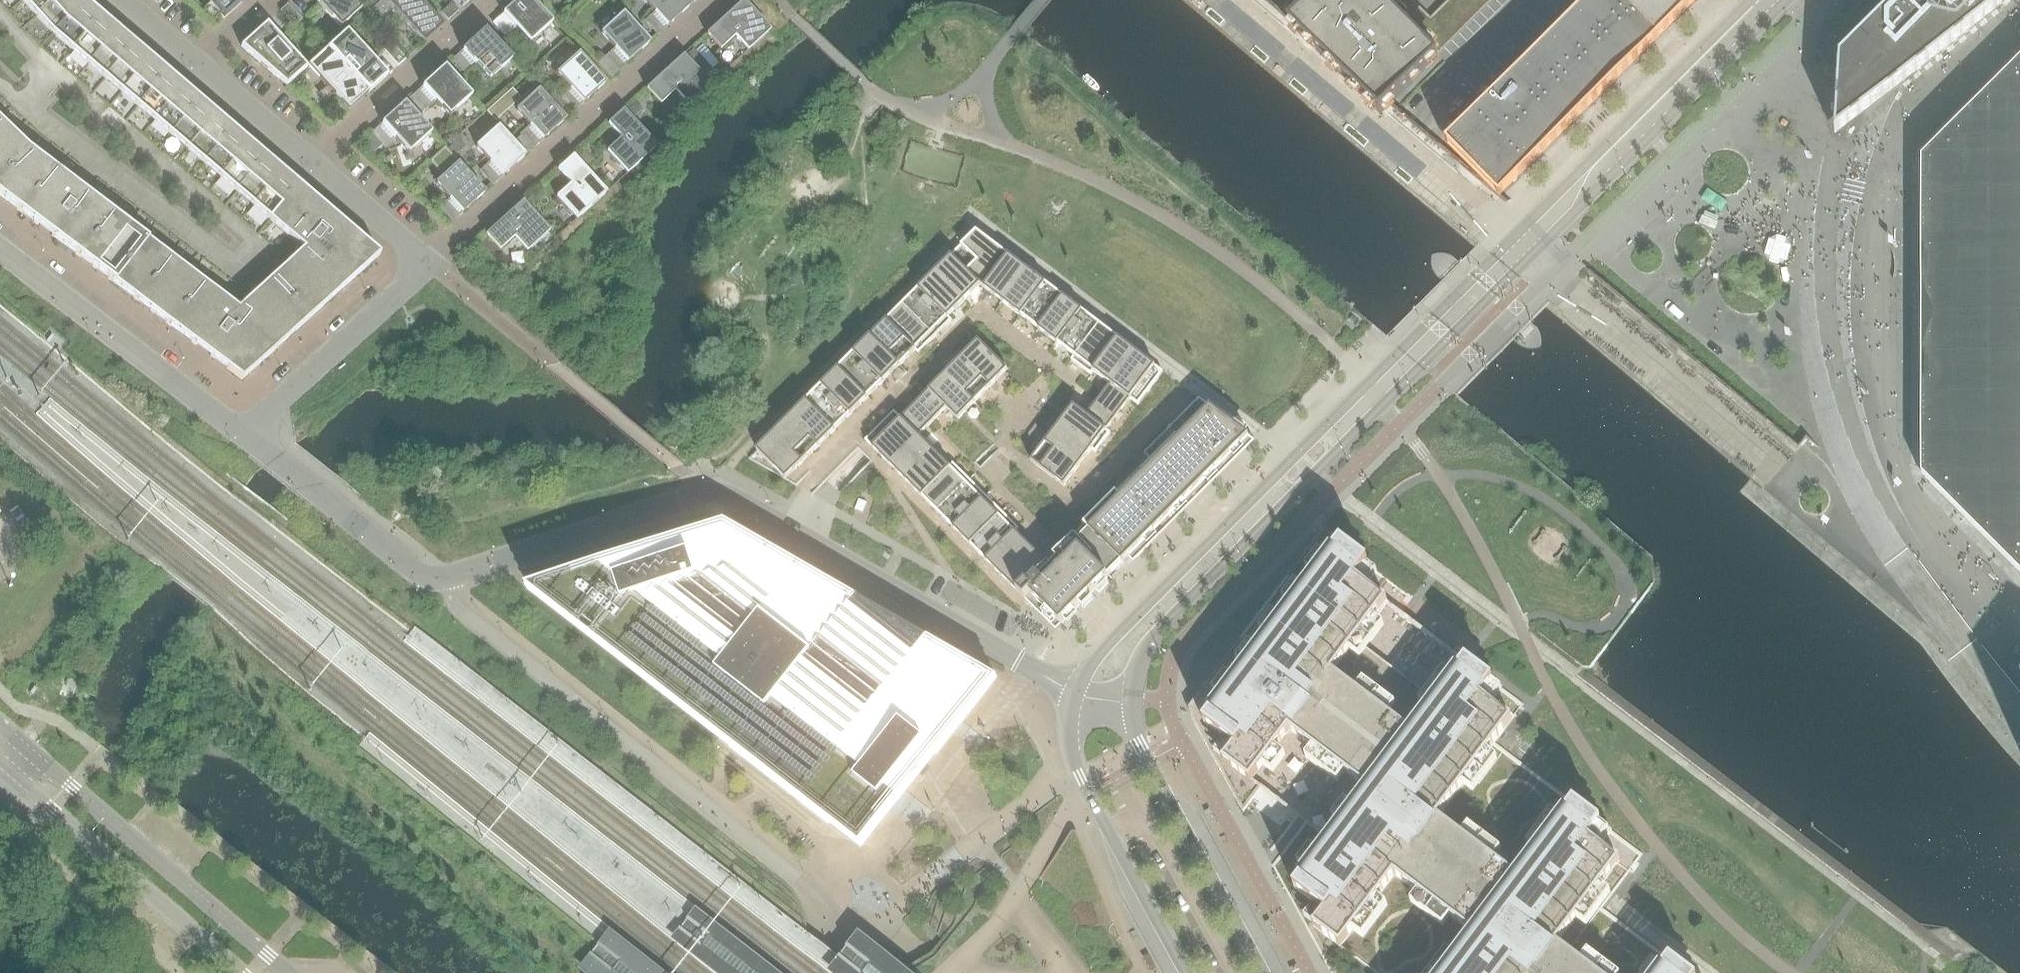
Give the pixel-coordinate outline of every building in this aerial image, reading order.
[(324,207),(84,2),(82,0),(21,0),(47,29),(143,112),(269,220),(291,239),(303,249),(336,221),(322,209),(324,207)] [(224,19),(245,0),(206,0),(224,19)] [(340,28),(361,10),(352,0),(315,0),(340,28)] [(374,7),(382,15),(391,6),(424,42),(444,25),(421,0),(382,0),(374,7)] [(502,14),(529,44),(552,23),(530,0),(518,0),(502,14)] [(684,0),(643,0),(667,26),(690,6),(684,0)] [(1380,0),(1312,0),(1293,19),(1385,109),(1437,56),(1407,27),(1380,0)] [(1446,146),(1500,199),(1698,0),(1592,0),(1446,146)] [(1839,62),(1835,125),(1835,137),(1845,129),(1995,11),(2005,0),(1901,0),(1839,62)] [(720,50),(734,37),(747,51),(770,31),(743,1),(706,35),(720,50)] [(288,4),(280,11),(294,27),(302,20),(288,4)] [(441,13),(448,21),(458,11),(451,4),(441,13)] [(650,42),(623,13),(601,33),(627,63),(650,42)] [(241,47),(286,86),(307,68),(267,23),(241,47)] [(485,31),(462,51),(489,81),(511,60),(485,31)] [(347,32),(328,49),(354,77),(368,93),(387,76),(382,70),(347,32)] [(507,39),(500,45),(509,55),(516,50),(507,39)] [(406,59),(396,48),(388,56),(398,67),(406,59)] [(328,49),(308,67),(333,96),(354,77),(328,49)] [(606,83),(579,53),(556,74),(583,103),(606,83)] [(660,105),(674,91),(687,106),(710,85),(683,56),(646,89),(660,105)] [(714,72),(700,57),(692,65),(706,80),(714,72)] [(1914,168),(1914,491),(2019,595),(2019,62),(1914,168)] [(463,74),(456,65),(449,71),(457,80),(463,74)] [(444,67),(422,88),(449,117),(471,97),(444,67)] [(565,119),(538,90),(516,110),(543,140),(565,119)] [(404,104),(382,124),(395,139),(408,154),(431,133),(404,104)] [(642,111),(636,104),(626,113),(633,120),(642,111)] [(606,152),(627,174),(656,147),(623,110),(608,124),(621,139),(606,152)] [(432,119),(420,119),(432,131),(432,119)] [(395,139),(382,124),(371,134),(374,136),(364,145),(372,154),(382,146),(384,148),(395,139)] [(241,381),(380,255),(337,219),(336,221),(303,249),(237,310),(155,248),(21,146),(0,126),(0,197),(37,226),(41,220),(55,231),(51,236),(124,291),(196,346),(200,341),(214,351),(210,357),(241,381)] [(498,126),(476,147),(503,176),(525,156),(498,126)] [(465,148),(458,140),(447,150),(455,157),(465,148)] [(445,148),(429,162),(443,177),(435,183),(462,213),(485,192),(445,148)] [(592,161),(583,151),(576,158),(585,167),(592,161)] [(556,197),(576,220),(606,193),(573,156),(557,170),(570,184),(556,197)] [(499,251),(514,238),(527,252),(549,231),(522,202),(485,235),(499,251)] [(963,244),(951,256),(980,286),(984,288),(1008,256),(1009,255),(981,235),(977,231),(963,244)] [(498,250),(487,238),(480,245),(490,257),(498,250)] [(1008,256),(984,288),(992,294),(1002,302),(1027,269),(1009,255),(1008,256)] [(936,272),(935,272),(965,301),(980,286),(951,256),(945,263),(936,272)] [(1027,269),(1002,302),(1021,316),(1046,283),(1045,283),(1035,275),(1027,269)] [(920,288),(919,289),(951,321),(952,321),(949,317),(965,301),(935,272),(928,280),(920,288)] [(1046,283),(1021,316),(1039,330),(1064,297),(1063,297),(1054,289),(1046,283)] [(904,304),(903,305),(935,338),(951,321),(919,289),(912,296),(904,304)] [(1064,297),(1039,330),(1057,343),(1082,311),(1081,310),(1071,303),(1064,297)] [(887,321),(886,321),(919,354),(935,338),(903,305),(896,312),(887,321)] [(1082,311),(1057,343),(1074,357),(1099,324),(1098,323),(1089,316),(1082,311)] [(872,336),(871,337),(900,366),(901,366),(915,351),(919,354),(886,321),(880,328),(872,336)] [(1074,357),(1071,361),(1091,375),(1094,372),(1119,339),(1118,338),(1108,331),(1099,324),(1074,357)] [(871,337),(854,354),(883,383),(884,382),(893,374),(898,368),(900,367),(900,366),(871,337)] [(1119,339),(1094,372),(1111,384),(1136,351),(1135,351),(1125,343),(1119,339)] [(979,341),(962,358),(991,387),(998,380),(1008,370),(1004,366),(979,341)] [(1136,351),(1111,384),(1130,399),(1138,405),(1159,377),(1151,370),(1155,366),(1144,358),(1136,351)] [(854,354),(838,370),(867,399),(868,398),(877,390),(881,385),(883,383),(854,354)] [(962,358),(946,374),(975,403),(982,396),(991,387),(962,358)] [(838,370),(822,386),(851,415),(852,414),(860,406),(865,402),(867,399),(838,370)] [(931,389),(929,391),(947,408),(958,420),(963,415),(966,413),(974,404),(975,403),(946,374),(931,389)] [(1098,400),(1087,416),(1107,431),(1130,399),(1111,384),(1103,394),(1098,400)] [(822,386),(806,402),(835,431),(836,430),(844,422),(848,419),(851,415),(822,386)] [(927,393),(901,419),(919,436),(945,410),(947,408),(929,391),(928,392),(927,393)] [(806,402),(790,419),(819,448),(820,447),(828,438),(831,436),(835,431),(806,402)] [(1047,563),(1018,593),(1028,603),(1040,615),(1056,631),(1062,624),(1127,559),(1249,437),(1206,404),(1178,432),(1173,426),(1144,455),(1150,460),(1079,531),(1079,532),(1064,546),(1058,553),(1047,563)] [(1060,424),(1059,425),(1092,450),(1096,453),(1110,434),(1107,431),(1087,416),(1074,406),(1067,414),(1060,424)] [(870,437),(865,441),(882,458),(890,465),(919,436),(901,419),(895,412),(870,437)] [(790,419),(774,435),(803,464),(804,463),(812,454),(814,452),(819,448),(790,419)] [(1046,442),(1045,444),(1078,468),(1092,450),(1059,425),(1054,432),(1046,442)] [(774,435),(757,451),(758,452),(782,476),(783,477),(786,480),(787,479),(796,470),(803,464),(774,435)] [(919,436),(890,465),(891,467),(900,475),(905,481),(934,452),(919,436)] [(1036,456),(1031,462),(1036,465),(1064,487),(1078,468),(1045,444),(1036,456)] [(934,452),(905,481),(906,482),(915,490),(921,496),(950,467),(934,452)] [(950,467),(921,496),(922,497),(930,506),(931,506),(937,513),(970,480),(953,464),(950,467)] [(970,480),(937,513),(938,514),(947,522),(954,529),(986,496),(970,480)] [(986,496),(954,529),(955,530),(963,538),(970,545),(1003,513),(986,496)] [(1003,513),(970,545),(971,546),(980,555),(987,562),(1016,533),(1019,529),(1003,513)] [(863,851),(893,812),(926,770),(997,679),(727,525),(710,530),(529,591),(801,803),(802,803),(851,841),(863,851)] [(1016,533),(987,562),(988,563),(1002,577),(1031,548),(1016,533)] [(1204,725),(1230,744),(1232,743),(1236,746),(1223,763),(1250,783),(1253,780),(1290,731),(1313,749),(1305,759),(1326,775),(1338,784),(1346,774),(1348,776),(1368,792),(1332,840),(1295,889),(1325,912),(1313,927),(1340,948),(1394,876),(1473,936),(1445,972),(1597,972),(1558,943),(1620,862),(1600,847),(1611,833),(1612,832),(1574,803),(1573,804),(1517,878),(1467,839),(1439,818),(1494,745),(1495,743),(1512,720),(1511,719),(1482,697),(1493,682),(1492,681),(1468,663),(1466,662),(1465,663),(1436,701),(1357,642),(1387,602),(1357,579),(1368,565),(1369,564),(1341,543),(1341,544),(1341,543),(1340,543),(1338,545),(1339,546),(1294,605),(1280,594),(1282,591),(1279,589),(1275,594),(1262,612),(1258,617),(1252,624),(1244,635),(1239,642),(1223,662),(1206,685),(1204,688),(1215,696),(1209,704),(1216,709),(1204,725)] [(1031,548),(1002,577),(1003,578),(1012,587),(1018,593),(1047,563),(1031,548)] [(701,912),(690,924),(680,937),(725,972),(779,972),(701,912)] [(586,970),(589,972),(669,972),(616,931),(586,970)] [(835,972),(907,972),(862,938),(835,972)] [(1669,959),(1668,961),(1659,972),(1687,972),(1669,959)]
